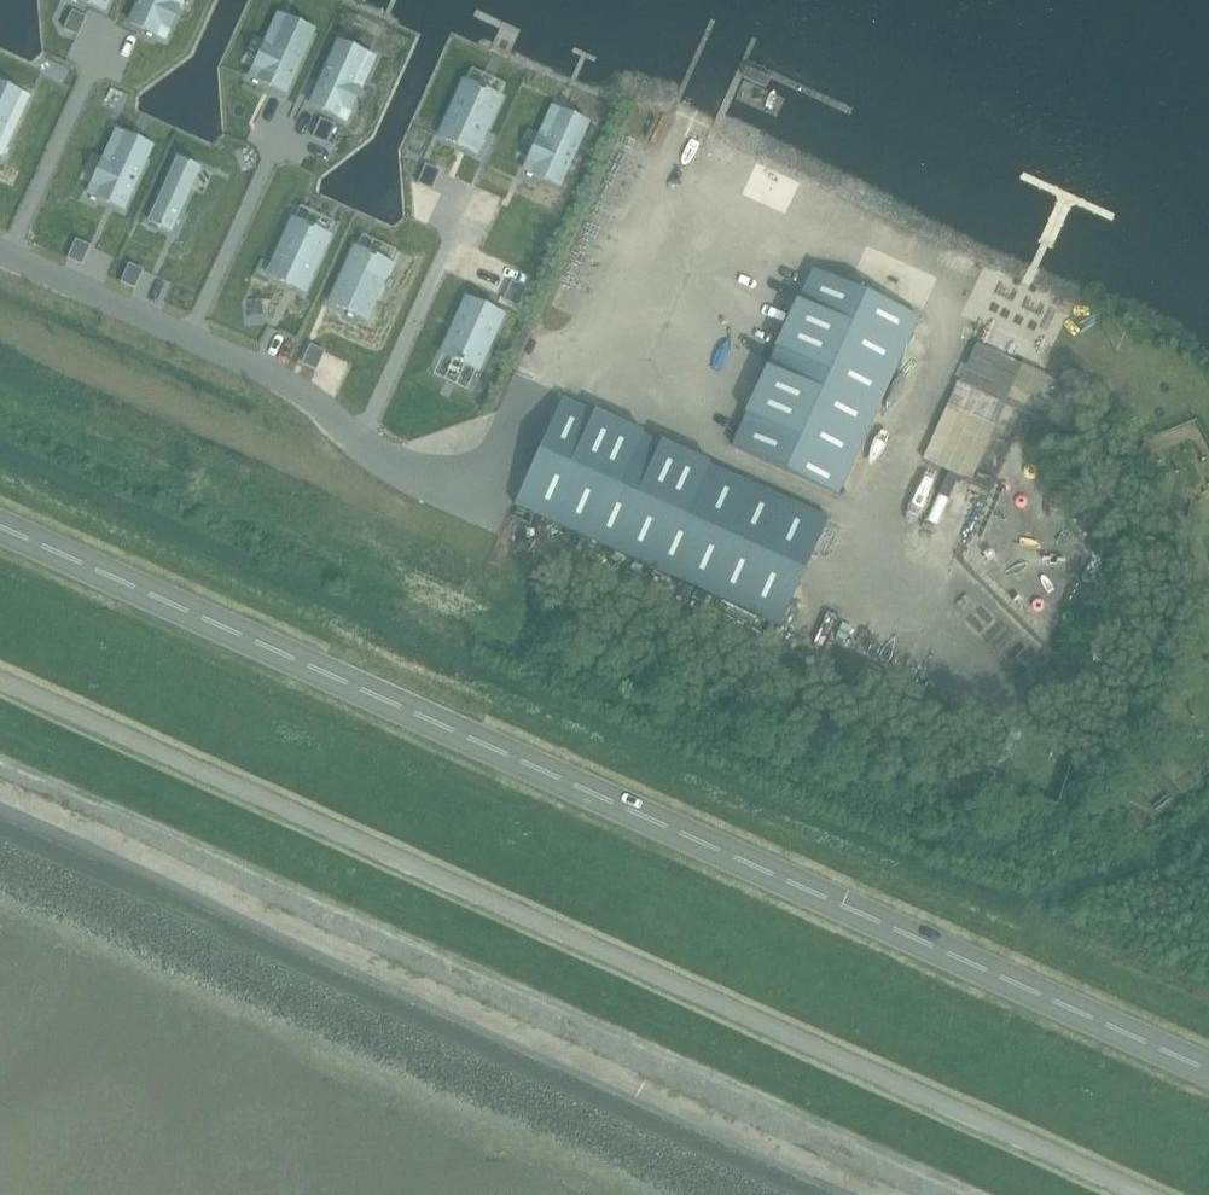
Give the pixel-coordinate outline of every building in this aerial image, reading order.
[(103,12),(109,0),(78,0),(103,12)] [(129,23),(164,39),(168,30),(170,31),(171,28),(169,27),(177,8),(179,9),(180,7),(172,3),(173,0),(140,0),(129,23)] [(72,11),(64,29),(78,36),(86,17),(72,11)] [(254,69),(249,78),(284,93),(309,38),(282,26),(271,48),(263,44),(262,47),(264,48),(255,67),(253,66),(252,68),(254,69)] [(335,50),(310,105),(345,121),(349,112),(350,113),(352,110),(349,109),(358,90),(360,91),(361,89),(352,85),(363,63),(335,50)] [(464,81),(438,137),(475,154),(500,97),(464,81)] [(2,156),(17,123),(9,120),(17,103),(0,95),(0,155),(2,156)] [(528,161),(523,170),(558,186),(583,131),(556,118),(545,141),(537,137),(536,139),(538,140),(529,159),(527,158),(526,160),(528,161)] [(321,119),(312,137),(326,143),(334,125),(321,119)] [(92,185),(88,194),(123,210),(147,155),(120,142),(110,165),(101,161),(100,163),(102,164),(93,183),(91,182),(90,184),(92,185)] [(426,165),(418,183),(431,189),(439,171),(426,165)] [(174,166),(148,221),(171,232),(196,176),(174,166)] [(574,168),(565,190),(592,201),(601,179),(574,168)] [(293,219),(267,275),(303,292),(329,235),(293,219)] [(76,239),(68,257),(82,264),(90,245),(76,239)] [(355,247),(329,303),(366,320),(391,264),(355,247)] [(129,263),(121,281),(135,288),(143,269),(129,263)] [(812,269),(798,299),(797,299),(774,348),(776,349),(768,366),(766,365),(744,414),(746,415),(732,446),(839,494),(919,317),(812,269)] [(512,281),(503,299),(517,306),(526,288),(512,281)] [(466,297),(441,354),(477,370),(503,314),(466,297)] [(977,341),(960,378),(1005,397),(1021,359),(977,341)] [(310,345),(302,363),(316,369),(324,351),(310,345)] [(779,624),(827,518),(709,463),(660,440),(660,442),(642,434),(643,433),(594,410),(593,412),(563,398),(515,504),(779,624)] [(1003,486),(1015,454),(998,447),(985,479),(1003,486)] [(1024,492),(1034,460),(1018,454),(1008,487),(1024,492)]
